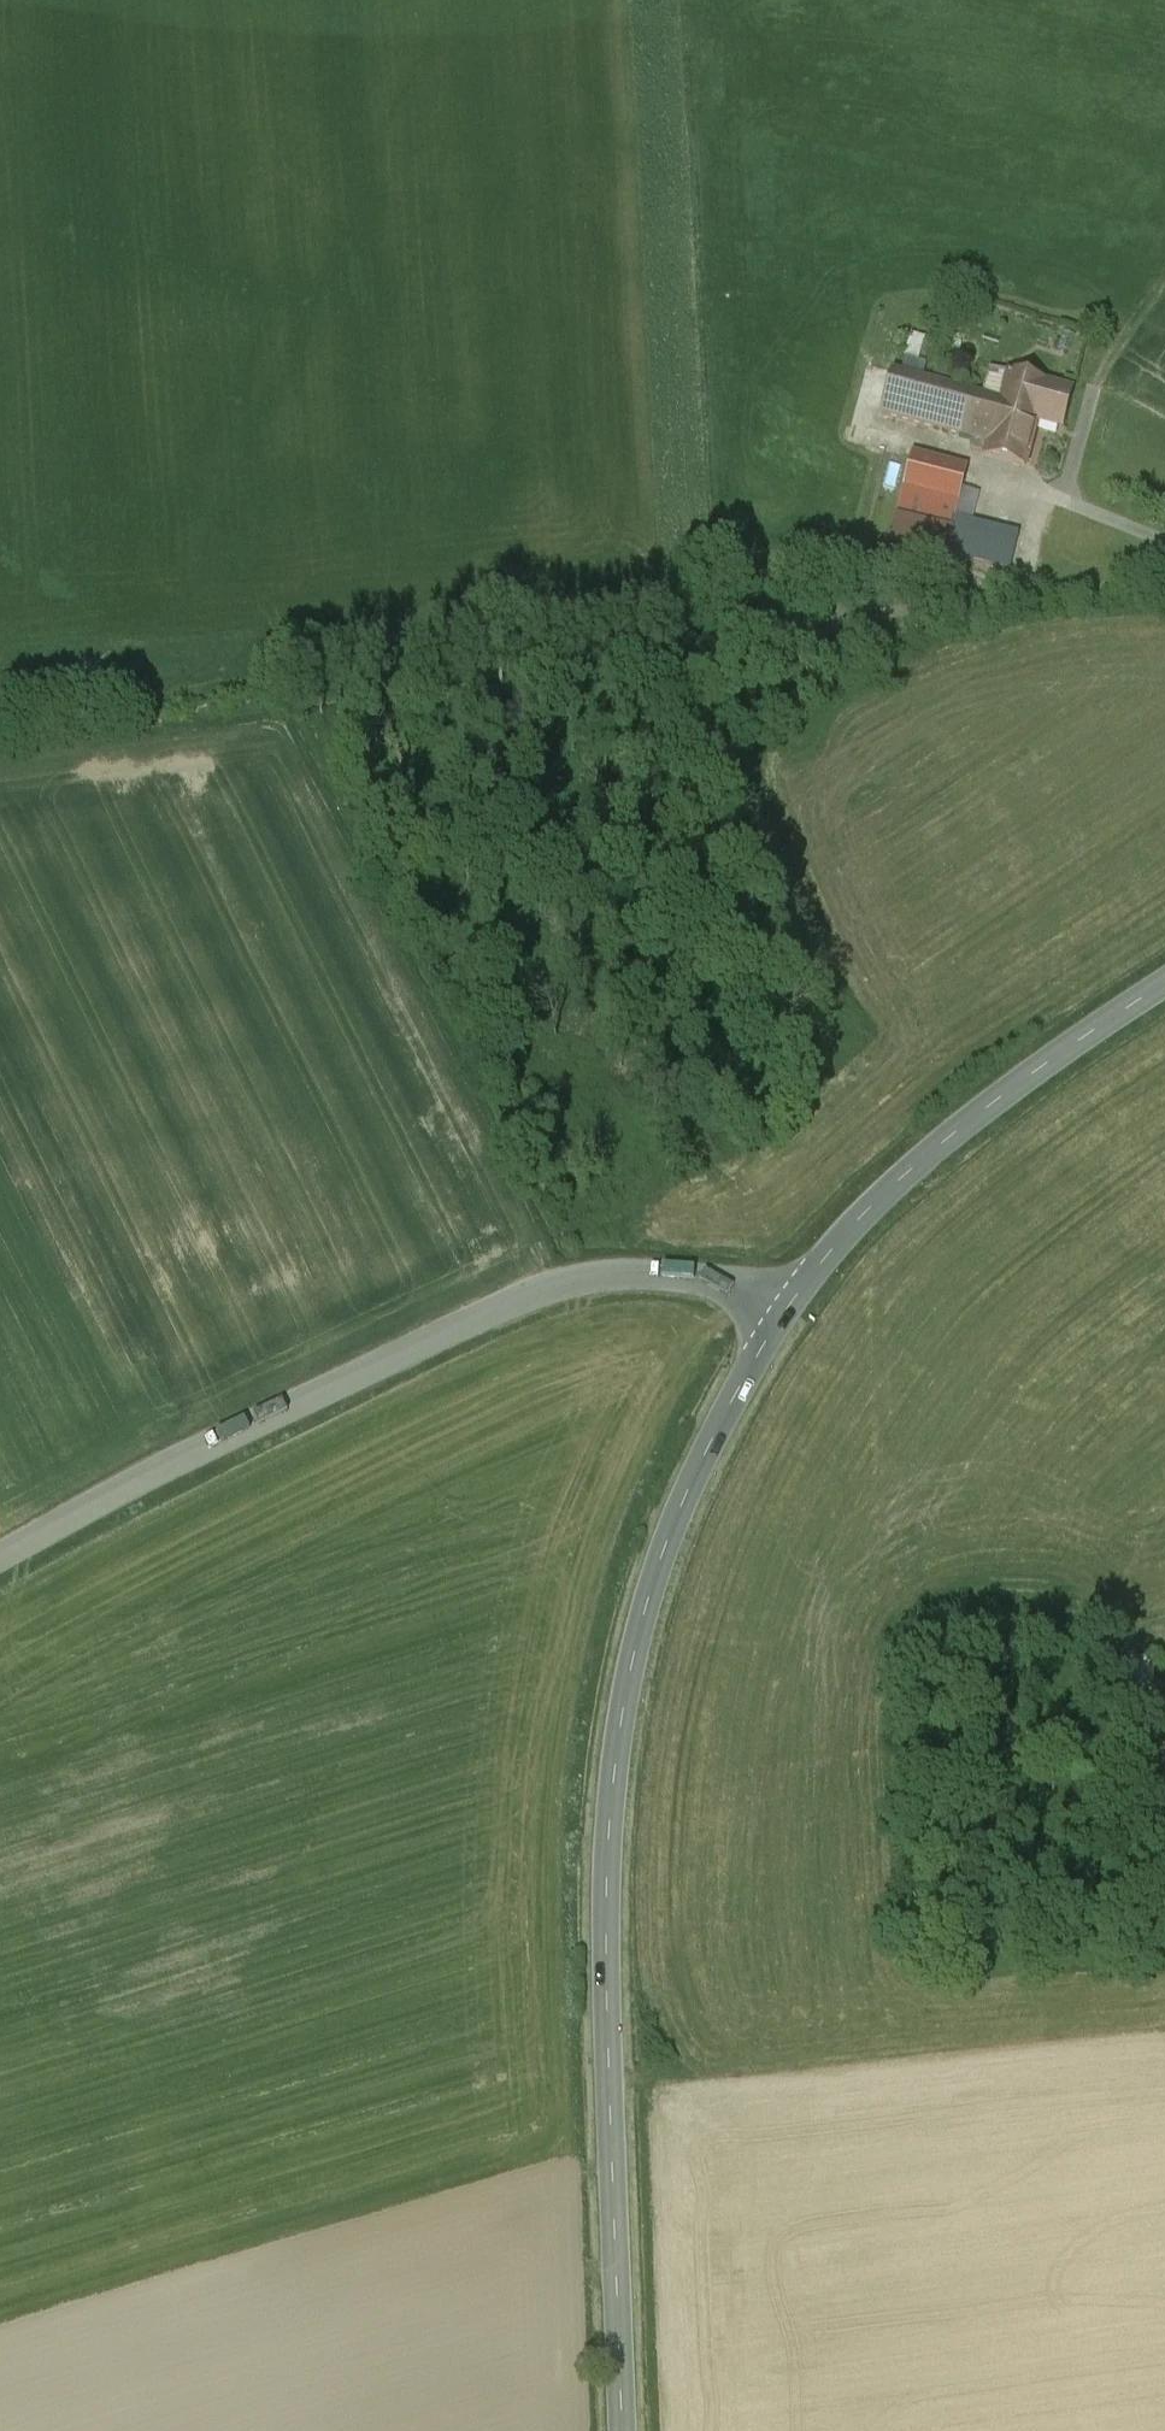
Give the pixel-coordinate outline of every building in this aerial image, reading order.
[(925,358),(931,338),(918,334),(912,354),(925,358)] [(985,390),(898,367),(885,415),(980,441),(977,453),(1030,467),(1043,420),(1069,427),(1078,392),(991,368),(985,390)] [(969,468),(911,453),(894,519),(953,534),(948,556),(1008,572),(1019,527),(958,511),(969,468)]
